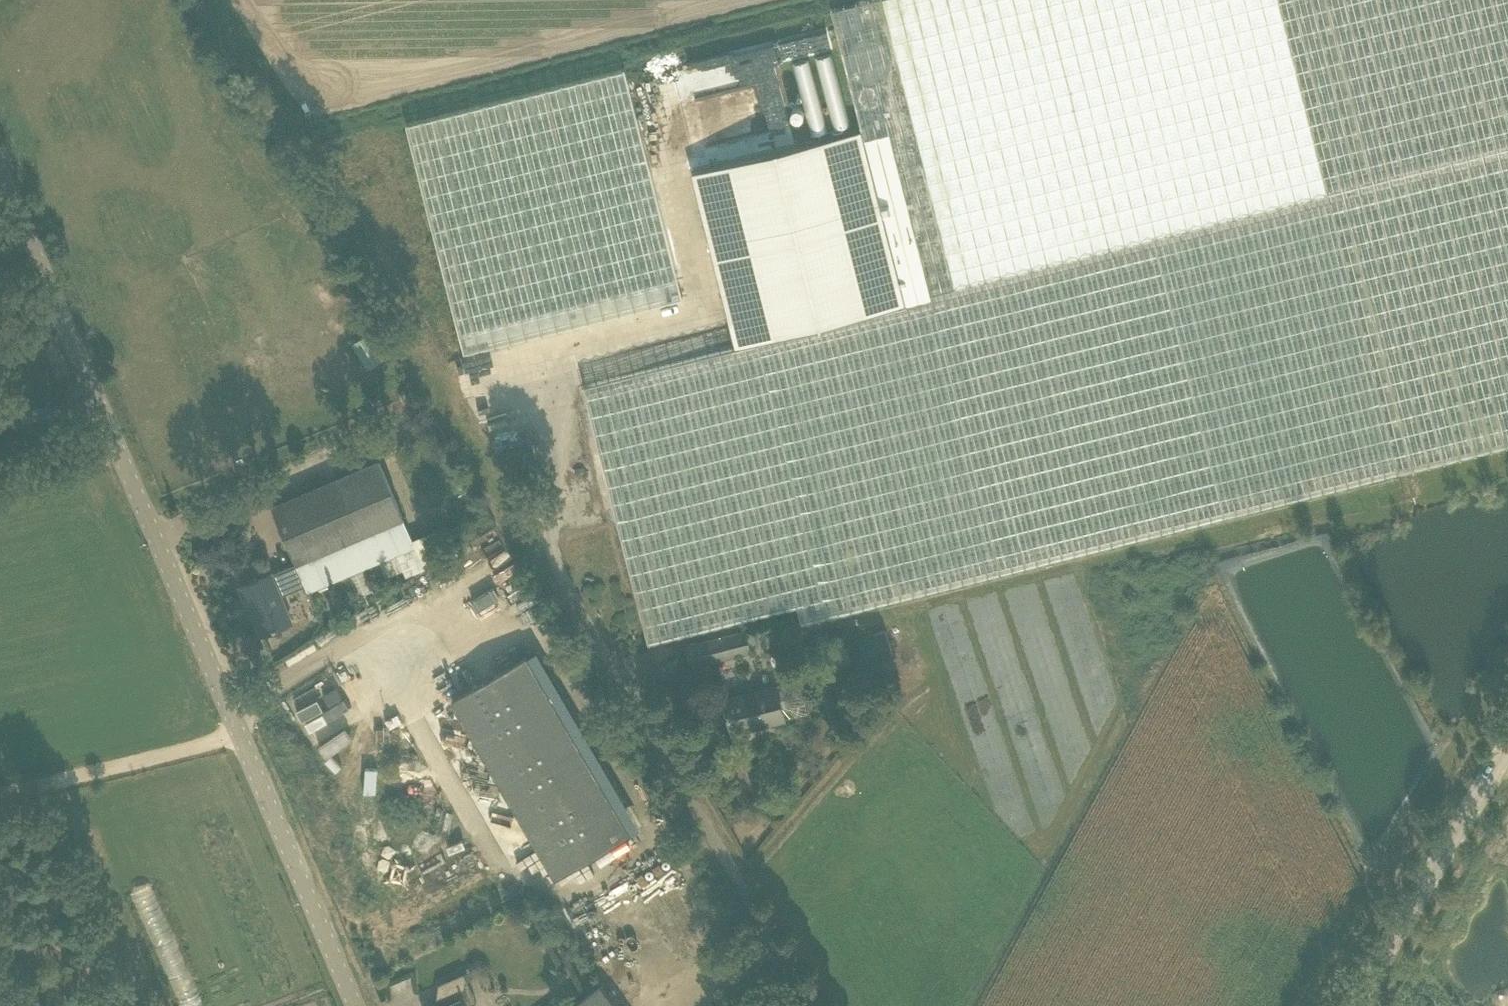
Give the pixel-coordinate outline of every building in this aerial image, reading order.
[(862,128),(907,302),(761,340),(584,385),(649,642),(798,604),(802,622),(1507,444),(1507,0),(865,0),(832,8),(862,128)] [(830,51),(814,55),(824,98),(840,95),(830,51)] [(791,61),(802,99),(817,94),(807,57),(791,61)] [(469,349),(686,294),(629,67),(412,122),(469,349)] [(907,302),(862,128),(693,171),(732,324),(756,318),(761,340),(907,302)] [(416,545),(413,539),(404,518),(379,460),(272,505),(297,563),(306,585),(309,591),(416,545)] [(291,591),(306,585),(297,563),(282,569),(291,591)] [(290,618),(272,573),(241,586),(249,605),(250,605),(262,632),(261,632),(262,634),(290,618)] [(509,576),(485,590),(491,600),(515,586),(509,576)] [(496,600),(501,609),(521,596),(516,587),(496,600)] [(506,621),(529,609),(523,598),(501,610),(506,621)] [(746,631),(687,646),(693,666),(751,652),(746,631)] [(528,656),(471,689),(452,700),(556,876),(631,832),(528,656)] [(755,721),(757,726),(785,719),(776,686),(725,699),(733,731),(734,731),(733,726),(755,721)] [(440,996),(439,1005),(466,1005),(477,1001),(469,984),(440,996)] [(602,985),(573,1005),(617,1005),(602,985)]
